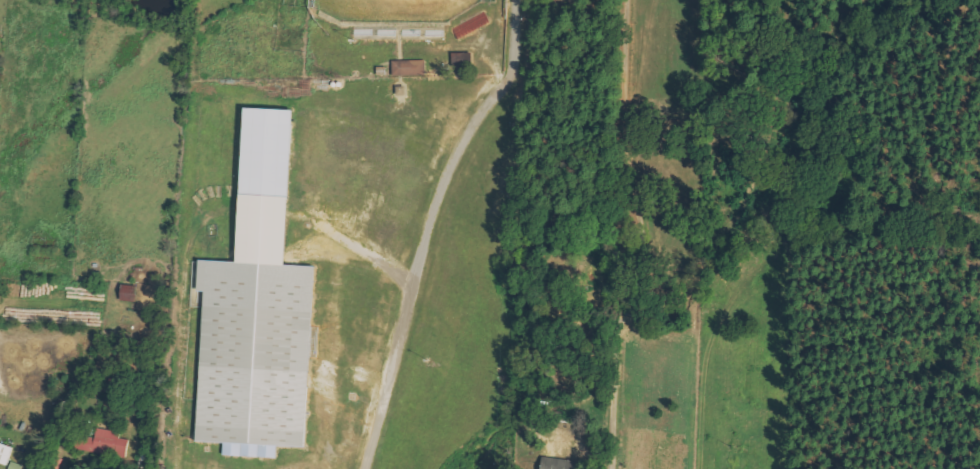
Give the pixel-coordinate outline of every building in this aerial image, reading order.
[(491,25),(486,13),(454,26),(459,38),(491,25)] [(426,60),(393,61),(394,76),(427,75),(426,60)] [(296,110),(247,108),(240,262),(201,260),(200,291),(206,292),(199,442),(225,443),(224,456),(278,459),(279,446),(308,448),(316,266),(289,265),(296,110)] [(137,302),(140,287),(124,284),(121,300),(137,302)] [(119,431),(95,429),(93,453),(128,456),(130,439),(119,438),(119,431)] [(0,442),(0,462),(10,464),(14,445),(0,442)] [(543,458),(542,468),(578,468),(579,461),(543,458)]
